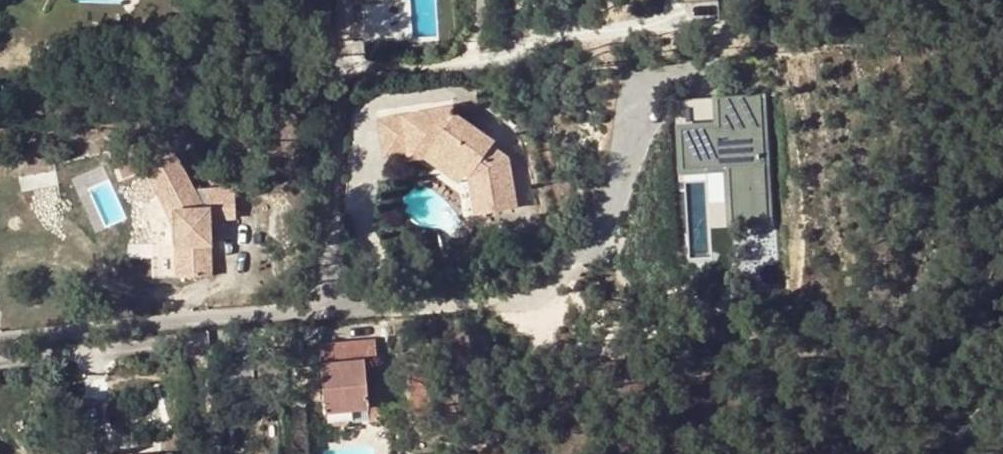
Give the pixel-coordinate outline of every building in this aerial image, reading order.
[(675,110),(695,110),(695,97),(675,97),(675,110)] [(492,144),(495,141),(457,114),(455,106),(403,114),(403,115),(409,154),(410,159),(423,157),(425,158),(431,150),(466,175),(470,178),(476,213),(517,207),(508,157),(492,144)] [(377,119),(384,158),(409,154),(403,115),(377,119)] [(723,228),(723,249),(758,249),(759,124),(716,124),(715,152),(678,152),(678,194),(723,194),(723,228)] [(678,124),(678,152),(715,152),(716,124),(678,124)] [(431,150),(425,158),(460,184),(466,175),(431,150)] [(168,198),(173,207),(176,278),(212,276),(209,229),(218,229),(218,220),(235,219),(235,186),(208,187),(209,206),(203,206),(174,152),(142,169),(160,203),(168,198)] [(723,194),(678,194),(678,205),(691,205),(691,249),(723,249),(723,228),(723,194)] [(168,198),(160,203),(165,211),(173,207),(168,198)] [(316,342),(322,406),(345,404),(346,412),(365,410),(365,406),(376,405),(374,386),(363,388),(361,359),(375,357),(373,337),(316,342)] [(345,404),(322,406),(322,414),(346,412),(345,404)] [(322,414),(324,427),(378,422),(376,405),(365,406),(365,410),(346,412),(322,414)]
